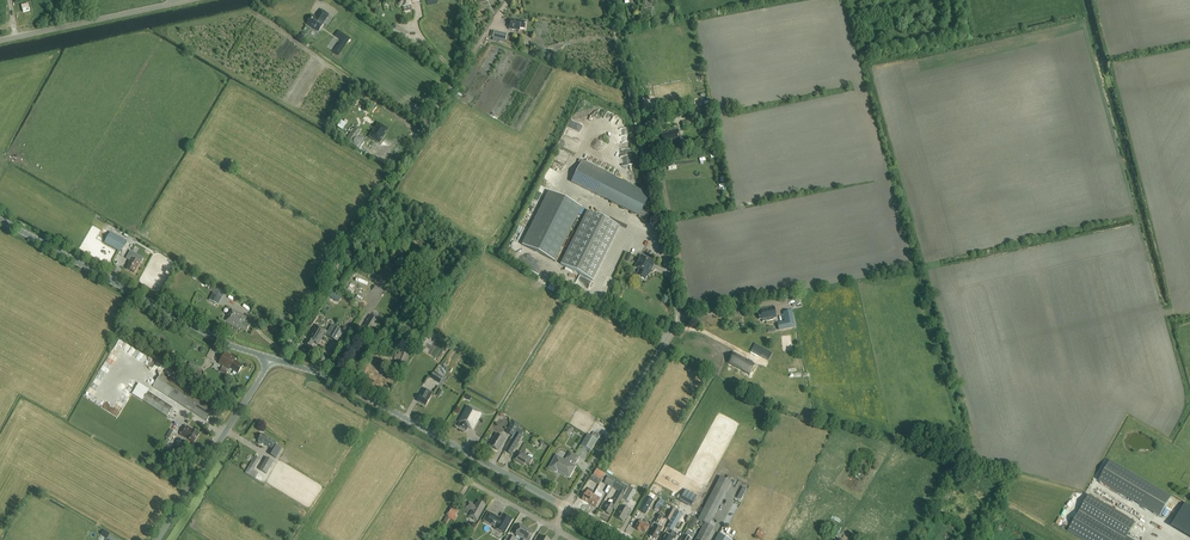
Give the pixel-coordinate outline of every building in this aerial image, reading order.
[(21,5),(23,12),(30,10),(28,3),(21,5)] [(323,23),(328,15),(322,10),(316,18),(313,16),(308,24),(319,31),(324,23),(323,23)] [(525,29),(525,22),(516,21),(516,19),(510,19),(509,29),(519,30),(520,28),(525,29)] [(550,21),(538,19),(536,35),(539,35),(540,32),(543,33),(544,28),(549,29),(550,21)] [(410,34),(394,23),(389,30),(404,41),(410,34)] [(350,39),(338,31),(335,35),(341,40),(333,52),(338,55),(350,39)] [(507,34),(494,31),(493,37),(499,38),(498,42),(505,43),(507,34)] [(548,57),(556,59),(558,52),(550,50),(548,57)] [(690,120),(682,122),(683,129),(692,128),(690,120)] [(378,124),(370,137),(379,143),(388,129),(378,124)] [(355,127),(346,140),(359,149),(364,142),(356,137),(360,131),(355,127)] [(670,145),(681,143),(678,129),(668,131),(668,133),(661,134),(663,145),(670,144),(670,145)] [(377,150),(375,154),(384,159),(392,145),(383,141),(380,146),(374,143),(372,148),(377,150)] [(571,182),(639,216),(639,215),(641,217),(642,218),(641,219),(642,220),(644,221),(646,221),(646,220),(651,211),(643,207),(649,195),(582,161),(571,182)] [(581,208),(549,191),(522,245),(554,261),(581,208)] [(560,264),(593,280),(620,227),(587,211),(560,264)] [(104,243),(121,252),(127,241),(110,232),(104,243)] [(135,274),(142,260),(130,253),(127,259),(130,261),(130,262),(131,263),(127,269),(135,274)] [(648,272),(649,273),(654,262),(641,256),(635,267),(640,269),(637,275),(645,279),(648,272)] [(209,300),(218,305),(225,292),(216,287),(209,300)] [(370,309),(373,304),(364,299),(361,304),(370,309)] [(773,318),(776,317),(774,306),(760,309),(761,314),(759,314),(760,320),(762,319),(763,322),(773,320),(773,318)] [(246,333),(250,326),(244,323),(247,317),(232,309),(225,322),(240,330),(240,329),(246,333)] [(777,323),(778,330),(794,327),(790,311),(783,312),(784,322),(777,323)] [(371,333),(379,320),(370,315),(363,328),(371,333)] [(338,343),(344,333),(332,326),(328,333),(315,325),(307,339),(304,344),(311,348),(313,343),(318,345),(324,334),(338,343)] [(759,356),(768,361),(772,353),(764,348),(759,356)] [(407,363),(411,353),(401,350),(400,352),(399,352),(398,355),(396,354),(394,359),(398,361),(396,365),(401,367),(402,363),(404,364),(404,362),(407,363)] [(226,370),(227,369),(229,370),(230,369),(238,374),(243,366),(235,361),(236,359),(226,353),(219,364),(223,366),(220,371),(226,375),(228,372),(226,370)] [(735,360),(733,365),(749,374),(755,365),(736,354),(733,359),(735,360)] [(204,371),(190,362),(186,369),(199,378),(204,371)] [(153,387),(205,420),(214,405),(162,372),(153,387)] [(434,372),(430,377),(440,383),(443,377),(434,372)] [(372,388),(384,395),(388,389),(376,382),(372,388)] [(132,394),(142,400),(167,416),(173,408),(148,391),(149,390),(139,384),(132,394)] [(421,394),(417,400),(425,405),(429,399),(433,393),(426,388),(422,394),(421,394)] [(439,388),(436,395),(442,397),(445,390),(439,388)] [(458,426),(466,431),(468,427),(472,429),(481,414),(467,406),(459,422),(460,423),(458,426)] [(513,421),(506,432),(512,436),(519,424),(513,421)] [(194,444),(200,434),(192,429),(187,426),(181,435),(184,437),(184,436),(187,438),(186,439),(194,444)] [(171,440),(176,432),(170,429),(165,437),(171,440)] [(511,455),(522,436),(516,432),(505,451),(511,455)] [(581,445),(591,451),(600,435),(595,432),(593,432),(591,436),(587,434),(581,445)] [(259,441),(259,442),(259,444),(261,445),(263,445),(263,443),(267,445),(273,449),(270,455),(276,459),(282,449),(276,445),(277,443),(271,439),(262,434),(259,440),(259,441)] [(498,451),(505,439),(496,434),(489,446),(498,451)] [(530,465),(533,459),(520,452),(515,460),(524,466),(525,463),(530,465)] [(565,461),(556,455),(549,468),(556,472),(557,470),(570,477),(576,467),(569,464),(571,461),(576,464),(579,458),(570,452),(565,461)] [(252,472),(260,459),(255,456),(251,462),(253,463),(249,470),(252,472)] [(259,470),(266,474),(274,462),(267,457),(259,470)] [(1172,497),(1111,461),(1099,481),(1160,517),(1172,497)] [(601,481),(606,474),(597,469),(593,476),(601,481)] [(612,488),(616,480),(608,476),(604,483),(612,488)] [(731,483),(720,477),(698,519),(705,523),(696,539),(707,539),(713,528),(709,525),(731,483)] [(615,511),(617,508),(628,488),(616,480),(612,488),(618,491),(611,504),(608,503),(603,512),(609,515),(613,509),(615,511)] [(636,491),(629,487),(622,499),(629,503),(636,491)] [(589,488),(588,489),(582,500),(589,503),(594,495),(591,493),(593,491),(589,488)] [(686,489),(679,501),(691,507),(697,496),(686,489)] [(595,507),(600,498),(602,495),(596,491),(594,495),(589,503),(595,507)] [(1068,531),(1083,539),(1132,539),(1127,537),(1135,523),(1089,495),(1068,531)] [(646,496),(639,510),(645,514),(653,500),(646,496)] [(478,520),(486,505),(479,501),(478,504),(476,503),(475,506),(472,504),(469,502),(465,509),(469,510),(472,511),(469,516),(474,518),(473,519),(476,521),(477,520),(478,520)] [(1173,526),(1189,536),(1189,508),(1185,505),(1173,526)] [(615,518),(623,522),(630,510),(622,506),(615,518)] [(459,512),(452,508),(447,516),(454,521),(457,517),(456,516),(459,512)] [(677,508),(666,528),(673,531),(681,516),(685,518),(687,514),(677,508)] [(665,519),(670,521),(675,512),(670,509),(665,519)] [(503,534),(512,520),(503,515),(500,519),(488,512),(484,520),(496,527),(494,529),(503,534)] [(649,536),(650,537),(652,538),(653,538),(655,539),(658,533),(659,534),(662,528),(659,526),(659,525),(658,524),(661,518),(658,516),(653,524),(655,525),(649,536)] [(638,531),(639,530),(640,531),(640,530),(645,532),(649,525),(640,520),(635,528),(636,529),(636,530),(638,531)] [(688,527),(696,530),(699,523),(691,520),(688,527)] [(534,533),(527,529),(527,528),(521,525),(515,534),(524,539),(524,538),(527,539),(530,539),(534,533)] [(755,536),(762,539),(763,539),(766,534),(764,533),(765,531),(759,528),(755,536)] [(732,539),(733,539),(735,535),(726,530),(723,535),(732,539)] [(673,539),(675,539),(677,535),(671,531),(668,535),(666,534),(663,539),(672,539),(673,539)]
